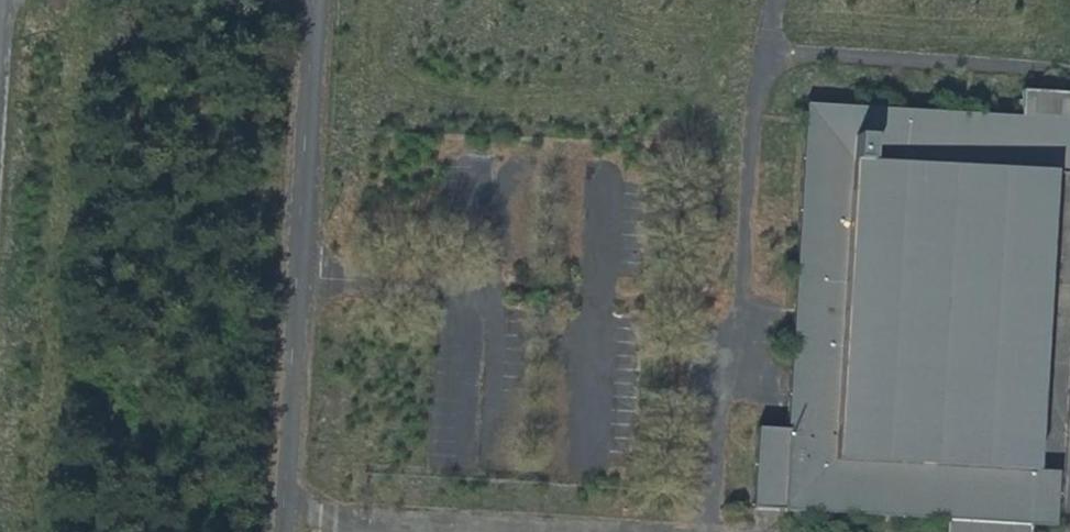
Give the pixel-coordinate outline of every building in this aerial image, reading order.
[(801,110),(781,437),(776,515),(943,525),(1026,530),(1051,531),(1054,478),(1035,477),(1053,179),(1069,180),(1069,176),(1069,96),(1017,93),(1015,123),(801,110)] [(749,513),(776,515),(781,437),(753,435),(749,513)]
